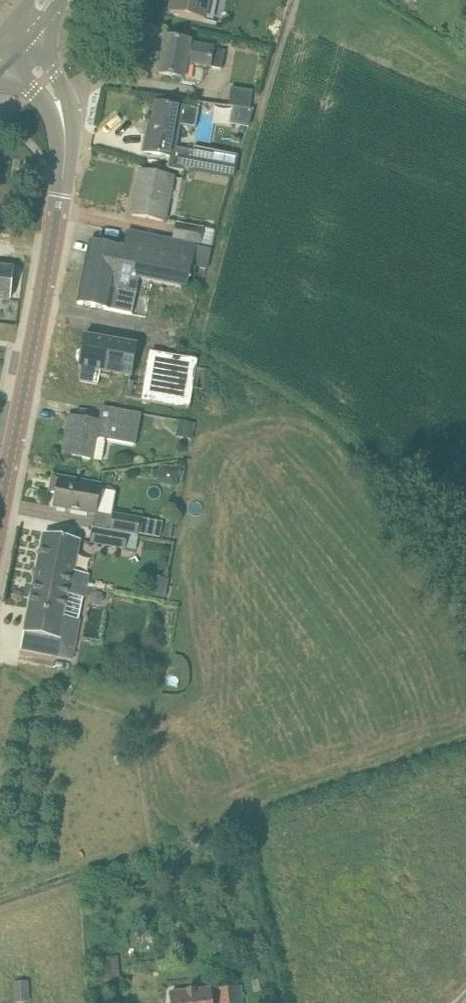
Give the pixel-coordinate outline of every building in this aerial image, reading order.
[(171,13),(205,20),(209,0),(173,0),(171,13)] [(191,41),(186,41),(166,37),(159,73),(184,78),(187,62),(210,66),(223,69),(226,50),(213,47),(191,43),(191,41)] [(231,87),(228,103),(250,107),(253,91),(231,87)] [(199,110),(157,102),(152,133),(149,132),(145,151),(173,156),(179,125),(196,128),(199,110)] [(191,167),(235,174),(239,155),(240,150),(221,146),(220,151),(194,146),(191,167)] [(164,221),(173,177),(141,171),(132,214),(164,221)] [(215,231),(204,229),(176,223),(174,239),(201,244),(212,246),(215,231)] [(211,249),(147,235),(128,231),(125,247),(91,240),(78,303),(133,314),(140,279),(156,282),(188,288),(192,266),(207,269),(211,249)] [(0,266),(0,298),(10,300),(14,268),(0,266)] [(82,367),(79,381),(87,382),(98,384),(101,370),(132,375),(137,345),(85,336),(80,366),(82,367)] [(149,360),(143,400),(190,409),(192,392),(193,388),(203,389),(206,370),(197,368),(197,366),(198,360),(151,352),(149,360)] [(92,458),(96,438),(137,445),(142,414),(102,406),(100,421),(70,416),(68,428),(69,428),(65,453),(85,457),(92,458)] [(54,476),(51,492),(56,493),(54,506),(74,510),(96,514),(93,528),(129,534),(138,536),(139,532),(161,536),(164,523),(141,519),(113,513),(117,493),(112,487),(103,485),(74,479),(54,476)] [(173,527),(165,526),(164,535),(172,536),(173,527)] [(126,549),(129,534),(93,528),(91,543),(126,549)] [(80,540),(64,537),(44,533),(37,569),(51,572),(49,579),(87,587),(90,575),(74,572),(80,540)] [(85,597),(87,587),(49,579),(51,572),(37,569),(21,649),(73,659),(81,620),(80,619),(84,597),(85,597)] [(120,981),(120,959),(96,959),(97,982),(120,981)] [(241,985),(219,987),(220,1002),(242,1002),(241,985)] [(170,992),(171,1002),(212,1002),(211,988),(170,992)]
